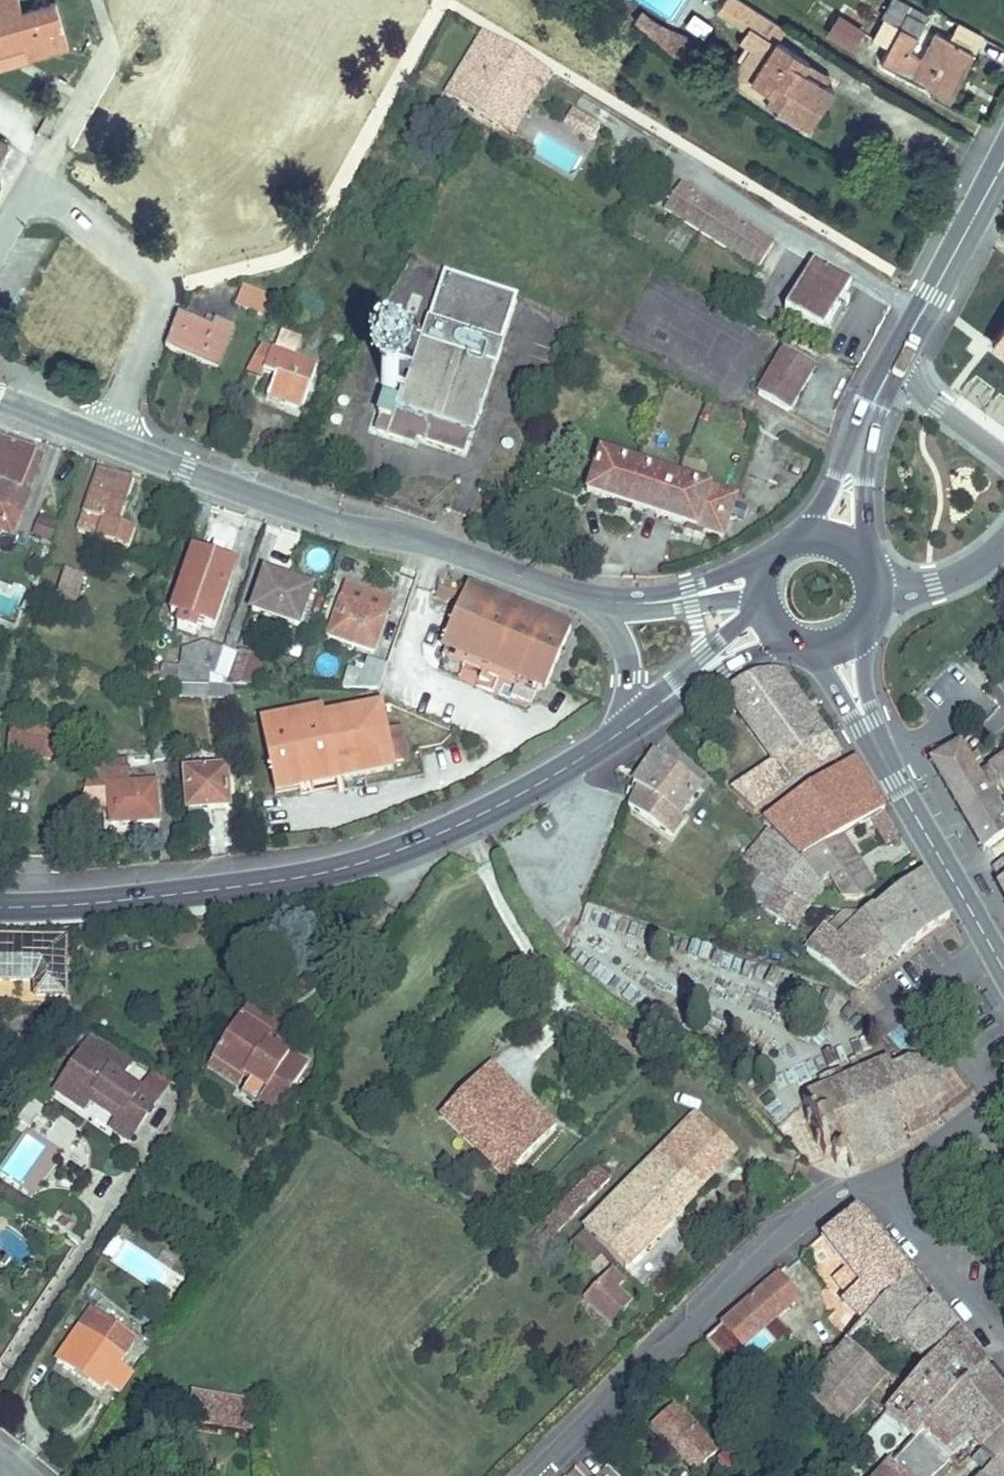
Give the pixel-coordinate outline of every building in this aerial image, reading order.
[(68,48),(54,1),(21,11),(18,0),(0,0),(0,55),(26,48),(29,59),(68,48)] [(776,40),(784,27),(741,0),(725,0),(717,11),(746,30),(739,41),(751,49),(765,57),(776,40)] [(917,35),(918,36),(925,22),(924,22),(927,16),(900,0),(890,0),(885,10),(890,12),(886,19),(899,26),(917,35)] [(829,32),(853,47),(862,32),(839,17),(829,32)] [(954,29),(958,23),(947,17),(943,24),(954,29)] [(974,51),(982,36),(958,23),(954,29),(949,39),(974,51)] [(948,99),(974,51),(949,39),(936,31),(922,58),(908,51),(917,35),(899,26),(880,62),(948,99)] [(550,73),(485,33),(446,96),(501,130),(530,82),(540,88),(550,73)] [(776,40),(765,57),(745,88),(809,129),(834,89),(833,89),(803,69),(808,61),(776,40)] [(0,55),(0,69),(29,59),(26,48),(0,55)] [(745,88),(765,57),(751,49),(731,80),(745,88)] [(511,136),(540,88),(530,82),(501,130),(511,136)] [(585,134),(592,119),(571,109),(564,124),(585,134)] [(774,244),(681,185),(665,209),(687,223),(690,219),(742,252),(739,257),(758,269),(774,244)] [(690,219),(687,223),(739,257),(742,252),(690,219)] [(40,310),(125,341),(143,291),(58,260),(40,310)] [(785,313),(823,334),(823,333),(843,299),(851,285),(814,263),(797,291),(785,313)] [(785,313),(797,291),(755,269),(743,290),(785,313)] [(403,407),(385,401),(379,418),(382,418),(378,430),(378,429),(377,432),(401,439),(403,433),(418,438),(464,453),(471,430),(474,430),(517,295),(480,284),(466,279),(446,272),(425,337),(397,328),(391,345),(395,359),(416,365),(403,407)] [(270,296),(244,286),(236,306),(262,316),(270,296)] [(843,299),(823,333),(830,337),(850,302),(843,299)] [(234,326),(216,319),(213,326),(205,323),(179,313),(165,347),(217,368),(234,326)] [(205,323),(213,326),(216,319),(208,316),(205,323)] [(1003,355),(1003,324),(989,344),(1003,355)] [(274,351),(261,347),(247,373),(263,378),(265,372),(266,372),(276,376),(270,394),(281,398),(280,403),(302,411),(317,366),(294,358),(301,339),(281,333),(274,351)] [(814,367),(785,350),(759,395),(788,412),(814,367)] [(391,373),(388,372),(385,373),(383,375),(381,378),(380,381),(381,384),(383,387),(385,389),(388,390),(392,389),(395,388),(397,385),(398,382),(398,379),(396,376),(394,374),(391,373)] [(268,399),(280,403),(281,398),(270,394),(268,399)] [(379,418),(385,401),(380,399),(371,427),(378,429),(378,430),(382,418),(379,418)] [(415,446),(418,438),(403,433),(401,439),(401,441),(415,446)] [(23,492),(20,490),(35,451),(0,437),(0,530),(3,531),(6,522),(16,526),(21,513),(27,498),(23,492)] [(27,498),(45,454),(35,451),(20,490),(23,492),(27,498)] [(631,508),(689,527),(690,527),(690,525),(703,529),(702,531),(724,538),(737,498),(602,454),(588,494),(618,504),(619,501),(632,506),(631,508)] [(117,523),(132,480),(100,470),(78,532),(129,549),(136,530),(117,523)] [(632,506),(619,501),(618,504),(617,509),(629,514),(631,508),(632,506)] [(53,540),(57,519),(37,516),(33,537),(53,540)] [(12,535),(16,526),(6,522),(3,531),(12,535)] [(690,527),(689,527),(687,533),(701,537),(702,531),(703,529),(690,525),(690,527)] [(213,629),(227,588),(216,585),(225,559),(194,548),(171,614),(213,629)] [(73,610),(84,577),(65,570),(54,604),(73,610)] [(299,627),(311,589),(265,573),(253,611),(299,627)] [(360,606),(365,593),(345,586),(341,599),(360,606)] [(457,601),(460,593),(440,586),(436,598),(449,602),(450,598),(457,601)] [(548,682),(571,629),(519,608),(516,617),(495,608),(498,600),(468,588),(443,647),(447,648),(539,687),(545,690),(548,682)] [(374,653),(387,615),(360,606),(341,599),(328,637),(374,653)] [(516,617),(519,608),(498,600),(495,608),(516,617)] [(197,668),(206,642),(186,635),(181,662),(197,668)] [(211,686),(224,649),(206,642),(197,668),(181,662),(181,685),(211,686)] [(539,687),(447,648),(443,658),(482,674),(482,673),(492,677),(492,678),(535,696),(539,687)] [(231,682),(240,655),(224,649),(211,686),(227,687),(227,681),(231,682)] [(250,687),(260,661),(240,655),(231,682),(250,687)] [(378,690),(387,665),(369,659),(364,673),(349,668),(343,689),(378,690)] [(842,755),(782,672),(773,671),(756,674),(739,682),(726,691),(777,763),(733,793),(755,815),(842,755)] [(492,678),(492,677),(482,673),(482,674),(479,680),(489,684),(492,678)] [(235,699),(233,687),(227,687),(211,686),(181,685),(180,697),(235,699)] [(393,763),(386,731),(381,705),(325,717),(323,710),(260,722),(273,783),(299,778),(296,762),(307,759),(310,776),(335,770),(337,782),(394,769),(393,763)] [(59,760),(64,729),(11,721),(7,754),(59,760)] [(408,760),(401,728),(386,731),(393,763),(408,760)] [(67,761),(71,729),(64,729),(59,760),(67,761)] [(990,798),(979,779),(960,746),(932,763),(963,817),(967,814),(990,798)] [(975,761),(981,757),(977,751),(971,756),(975,761)] [(679,814),(700,786),(655,754),(633,784),(637,786),(629,806),(671,836),(684,818),(679,814)] [(275,794),(337,782),(335,770),(310,776),(307,759),(296,762),(299,778),(273,783),(275,794)] [(870,819),(885,810),(867,780),(866,781),(855,763),(856,762),(855,759),(764,819),(782,838),(802,857),(808,854),(837,840),(841,838),(844,835),(870,819)] [(989,772),(1002,789),(1003,792),(1003,760),(989,772)] [(159,822),(156,781),(129,784),(128,762),(94,765),(86,789),(108,787),(109,811),(110,825),(159,822)] [(229,808),(226,770),(186,773),(188,804),(204,802),(204,810),(229,808)] [(1002,789),(989,772),(979,779),(990,798),(1002,789)] [(109,811),(108,787),(86,789),(78,813),(109,811)] [(990,798),(967,814),(988,849),(1003,837),(1003,821),(990,798)] [(205,816),(204,810),(204,802),(188,804),(189,818),(205,816)] [(885,810),(870,819),(886,845),(901,836),(885,810)] [(988,849),(967,814),(963,817),(984,851),(988,849)] [(822,889),(798,870),(802,864),(795,856),(779,840),(770,831),(745,862),(753,868),(756,870),(760,873),(762,874),(766,877),(771,881),(781,889),(791,896),(792,896),(809,906),(822,889)] [(874,888),(841,838),(837,840),(808,854),(802,857),(823,881),(830,876),(845,898),(858,899),(874,888)] [(1003,860),(993,868),(1001,883),(1000,884),(1003,892),(1003,860)] [(949,917),(923,873),(866,915),(865,913),(865,914),(893,960),(895,958),(949,917)] [(809,906),(792,896),(791,896),(781,889),(771,881),(766,877),(762,874),(748,895),(764,907),(764,908),(787,923),(791,916),(799,921),(809,906)] [(838,941),(865,914),(844,911),(825,930),(838,941)] [(893,960),(865,914),(838,941),(825,930),(824,928),(808,951),(825,964),(836,972),(857,990),(894,960),(893,960)] [(795,928),(799,921),(791,916),(787,923),(795,928)] [(65,939),(0,939),(0,1004),(64,1004),(64,997),(65,939)] [(277,1029),(246,1009),(240,1018),(272,1038),(272,1037),(277,1029)] [(275,1118),(308,1066),(289,1055),(276,1046),(273,1049),(267,1045),(269,1042),(272,1038),(240,1018),(216,1056),(246,1076),(248,1072),(254,1076),(252,1079),(241,1097),(275,1118)] [(140,1088),(124,1076),(119,1074),(131,1057),(93,1036),(55,1091),(84,1110),(90,1101),(96,1105),(102,1097),(123,1111),(118,1119),(135,1131),(157,1099),(140,1088)] [(293,1049),(272,1037),(272,1038),(269,1042),(267,1045),(273,1049),(276,1046),(289,1055),(293,1049)] [(246,1076),(216,1056),(211,1064),(241,1083),(246,1076)] [(124,1076),(135,1059),(131,1057),(119,1074),(124,1076)] [(556,1127),(490,1064),(460,1095),(467,1102),(452,1117),(470,1134),(477,1127),(518,1166),(556,1127)] [(938,1119),(930,1102),(929,1098),(934,1091),(939,1091),(940,1086),(935,1086),(929,1072),(932,1068),(928,1065),(925,1069),(912,1068),(909,1064),(905,1066),(906,1069),(894,1075),(890,1066),(844,1087),(838,1071),(820,1078),(827,1094),(803,1105),(808,1117),(806,1119),(808,1123),(811,1122),(818,1138),(815,1140),(818,1145),(820,1144),(825,1156),(831,1154),(836,1165),(847,1159),(851,1169),(853,1168),(844,1148),(878,1133),(886,1153),(899,1148),(907,1144),(902,1135),(938,1119)] [(157,1099),(170,1080),(153,1069),(140,1088),(157,1099)] [(518,1166),(477,1127),(470,1134),(452,1117),(467,1102),(460,1095),(440,1116),(506,1179),(518,1166)] [(118,1119),(123,1111),(102,1097),(96,1105),(118,1119)] [(86,1113),(105,1129),(112,1120),(94,1105),(86,1113)] [(695,1196),(736,1153),(696,1116),(655,1158),(695,1196)] [(129,1141),(135,1131),(118,1119),(111,1129),(129,1141)] [(23,1131),(4,1172),(40,1190),(60,1148),(23,1131)] [(886,1153),(878,1133),(844,1148),(853,1168),(876,1158),(882,1155),(886,1153)] [(626,1270),(695,1196),(655,1158),(584,1231),(626,1270)] [(584,1207),(615,1176),(609,1169),(605,1173),(599,1167),(572,1195),(584,1207)] [(584,1207),(572,1195),(558,1209),(570,1221),(584,1207)] [(557,1234),(570,1221),(558,1209),(545,1223),(551,1228),(545,1234),(551,1240),(557,1234)] [(911,1276),(857,1210),(821,1239),(850,1276),(839,1285),(848,1297),(843,1302),(864,1323),(867,1320),(909,1279),(911,1276)] [(5,1271),(11,1262),(6,1259),(0,1268),(5,1271)] [(631,1304),(617,1291),(624,1283),(611,1270),(584,1299),(612,1324),(631,1304)] [(839,1285),(850,1276),(847,1272),(835,1280),(839,1285)] [(776,1314),(799,1294),(781,1273),(764,1286),(757,1292),(776,1314)] [(928,1367),(958,1333),(931,1301),(927,1306),(909,1279),(867,1320),(893,1344),(899,1339),(928,1367)] [(96,1300),(101,1295),(91,1288),(87,1293),(96,1300)] [(117,1364),(134,1338),(91,1310),(58,1360),(101,1389),(107,1381),(122,1391),(133,1375),(117,1364)] [(887,1413),(908,1389),(890,1372),(885,1377),(858,1354),(869,1342),(857,1331),(844,1345),(804,1396),(841,1429),(870,1397),(874,1400),(887,1413)] [(951,1400),(970,1381),(986,1367),(958,1333),(928,1367),(908,1389),(887,1413),(886,1414),(915,1440),(922,1432),(951,1400)] [(1003,1393),(1003,1389),(986,1367),(970,1381),(951,1400),(922,1432),(945,1452),(956,1441),(966,1432),(1003,1393)] [(251,1426),(254,1401),(195,1391),(191,1417),(251,1426)] [(1003,1453),(1003,1393),(966,1432),(973,1441),(981,1451),(995,1463),(996,1461),(1002,1455),(1003,1453)] [(710,1446),(693,1429),(673,1407),(652,1427),(696,1472),(716,1453),(710,1446)] [(714,1444),(697,1426),(693,1429),(710,1446),(714,1444)] [(961,1448),(963,1450),(964,1450),(956,1441),(945,1452),(922,1432),(915,1440),(892,1465),(903,1475),(932,1475),(961,1448)] [(964,1450),(973,1441),(966,1432),(956,1441),(964,1450)] [(878,1460),(865,1449),(861,1453),(874,1465),(878,1460)] [(995,1463),(981,1451),(972,1461),(985,1473),(995,1463)] [(728,1475),(742,1462),(733,1453),(719,1466),(728,1475)] [(1002,1455),(996,1461),(995,1463),(985,1473),(983,1475),(1003,1475),(1003,1453),(1002,1455)] [(888,1469),(883,1464),(879,1469),(885,1473),(888,1469)] [(892,1465),(888,1469),(885,1473),(882,1475),(903,1475),(892,1465)]
